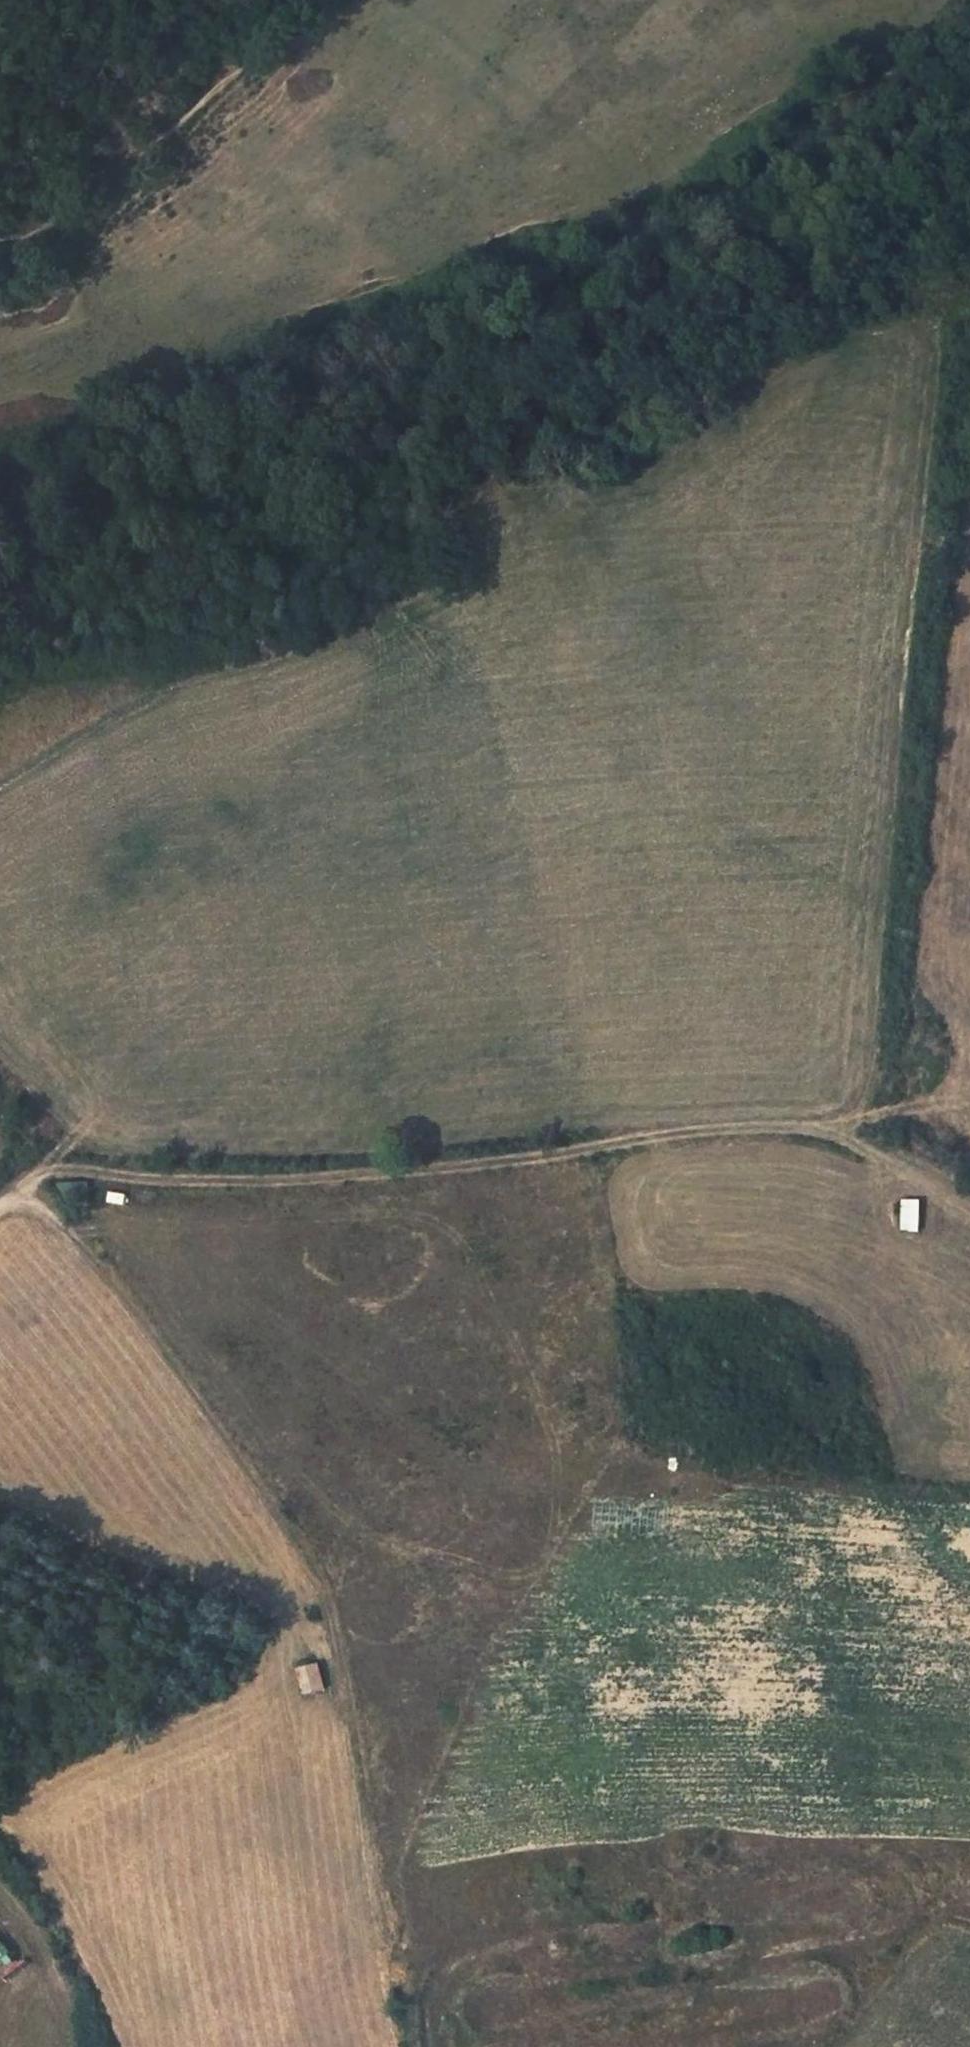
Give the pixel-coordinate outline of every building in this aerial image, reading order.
[(920,1231),(921,1198),(901,1197),(901,1230),(920,1231)] [(322,1665),(302,1672),(309,1696),(328,1691),(322,1665)]
